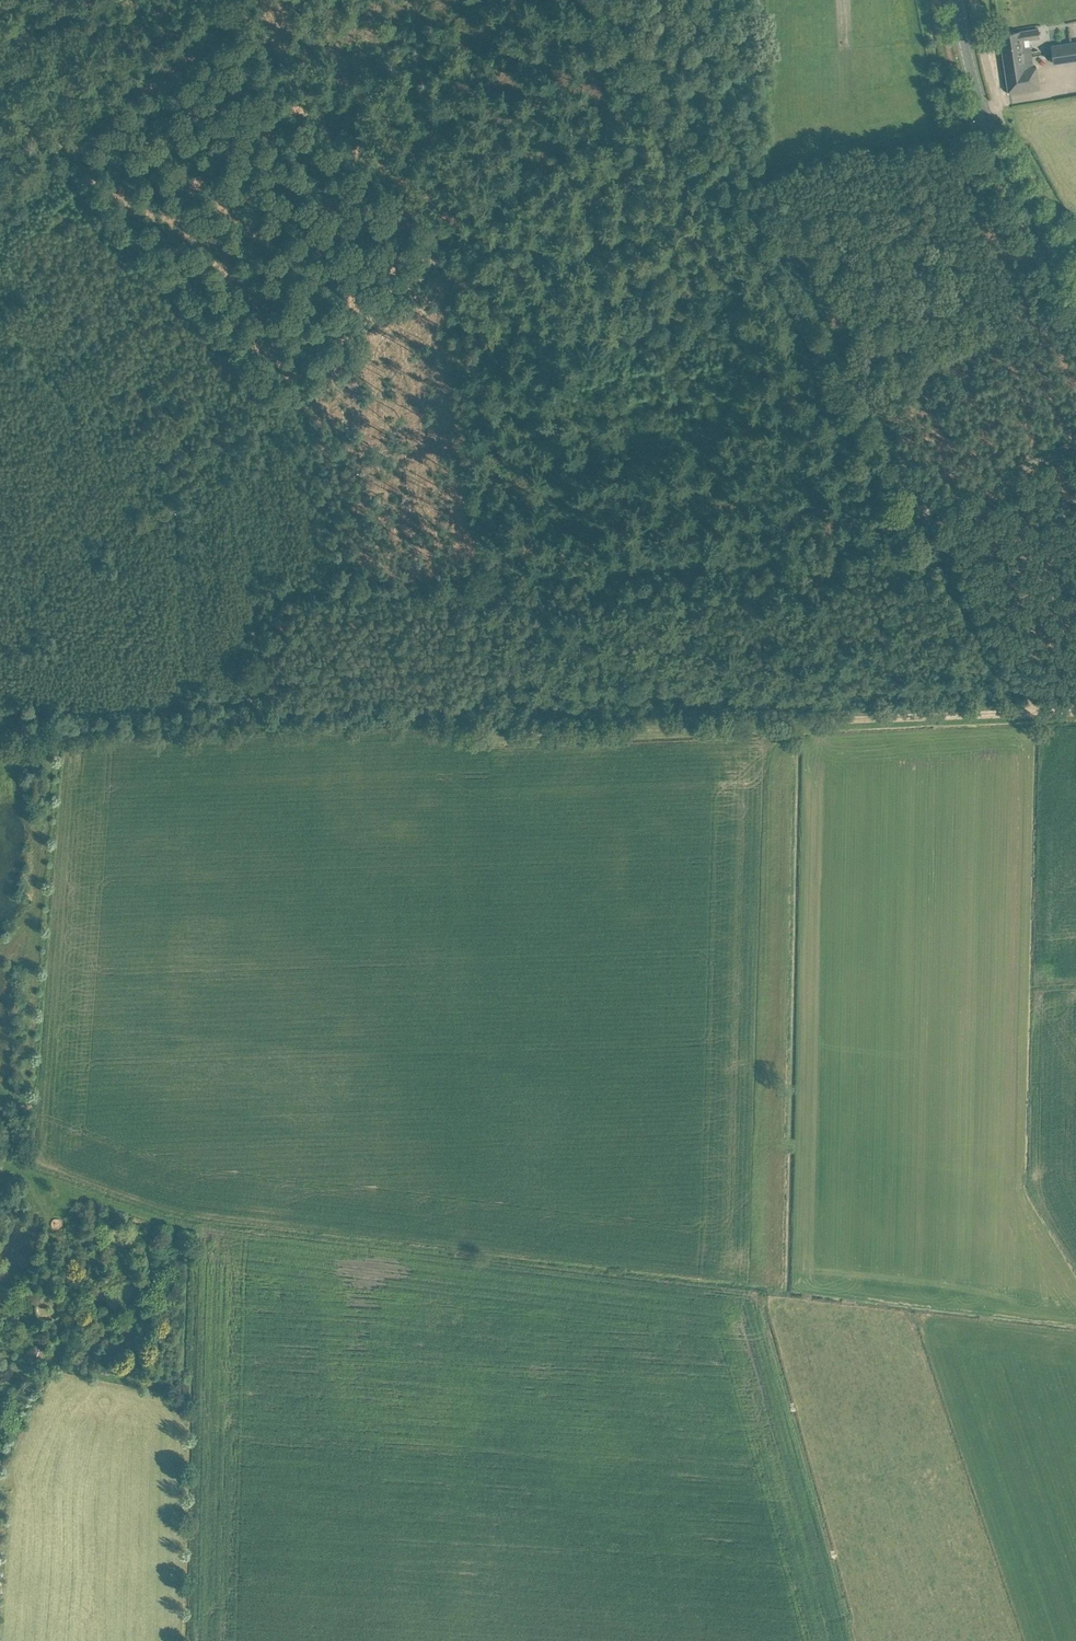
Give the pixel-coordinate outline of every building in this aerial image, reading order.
[(1006,72),(1009,93),(1040,88),(1037,66),(1034,67),(1030,45),(1023,46),(1022,40),(1040,37),(1039,28),(1000,34),(1002,47),(1003,47),(1006,71),(1006,72)] [(1049,47),(1052,64),(1075,60),(1075,43),(1049,47)]
